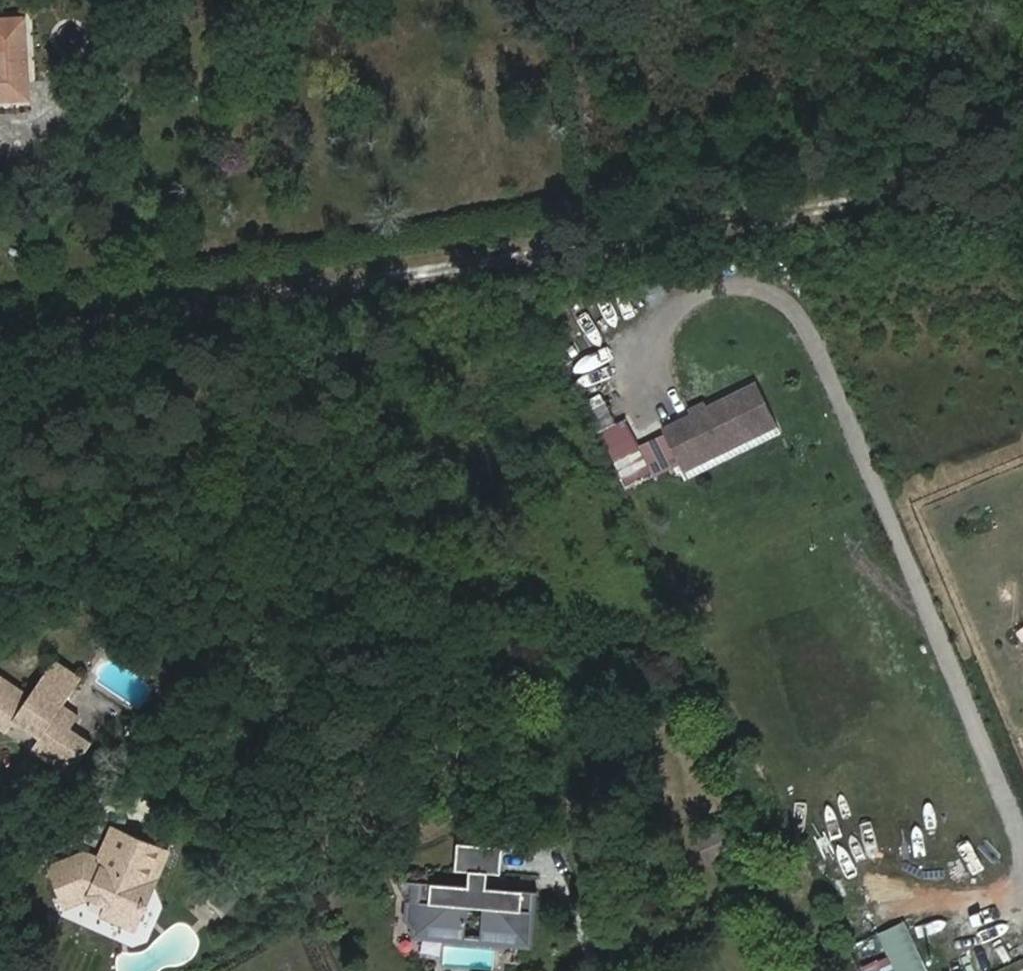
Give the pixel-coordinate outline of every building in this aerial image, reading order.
[(0,57),(0,95),(45,91),(39,12),(1,14),(5,56),(0,57)] [(767,382),(680,430),(699,465),(787,418),(767,382)] [(62,755),(75,764),(90,742),(69,728),(77,715),(61,704),(80,677),(52,659),(27,695),(0,677),(0,731),(4,734),(11,723),(20,728),(36,740),(29,751),(53,768),(62,755)] [(62,755),(53,768),(66,776),(75,764),(62,755)] [(698,829),(713,861),(740,850),(726,817),(698,829)] [(84,854),(49,868),(65,907),(87,898),(105,905),(101,915),(129,927),(137,908),(143,905),(141,899),(148,881),(154,879),(165,854),(109,829),(95,859),(84,854)] [(506,845),(459,841),(457,870),(472,871),(471,887),(413,882),(409,935),(535,945),(539,893),(487,889),(489,871),(503,872),(506,845)] [(896,970),(928,970),(906,919),(879,931),(896,970)] [(865,968),(866,970),(895,970),(890,958),(865,968)]
